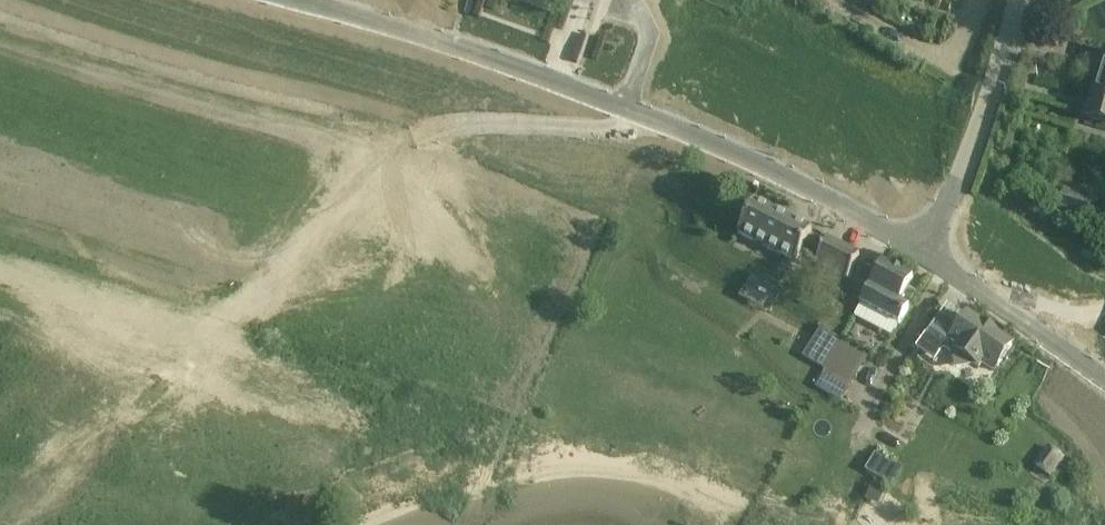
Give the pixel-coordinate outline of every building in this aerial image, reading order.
[(1104,52),(1084,118),(1104,124),(1104,53),(1104,52)] [(1088,215),(1093,198),(1063,189),(1058,206),(1073,211),(1088,215)] [(737,233),(794,262),(810,230),(753,201),(737,233)] [(1069,225),(1073,211),(1058,206),(1054,220),(1069,225)] [(814,262),(846,278),(858,254),(826,238),(814,262)] [(897,325),(915,293),(905,287),(911,276),(882,260),(858,303),(897,325)] [(1011,346),(967,315),(958,329),(939,316),(925,336),(953,355),(955,368),(973,364),(977,367),(980,362),(993,371),(1011,346)] [(828,359),(840,338),(821,327),(809,347),(828,359)] [(867,354),(840,338),(828,359),(855,375),(867,354)] [(1048,448),(1034,466),(1049,477),(1062,458),(1048,448)] [(895,481),(900,469),(877,459),(872,471),(895,481)]
